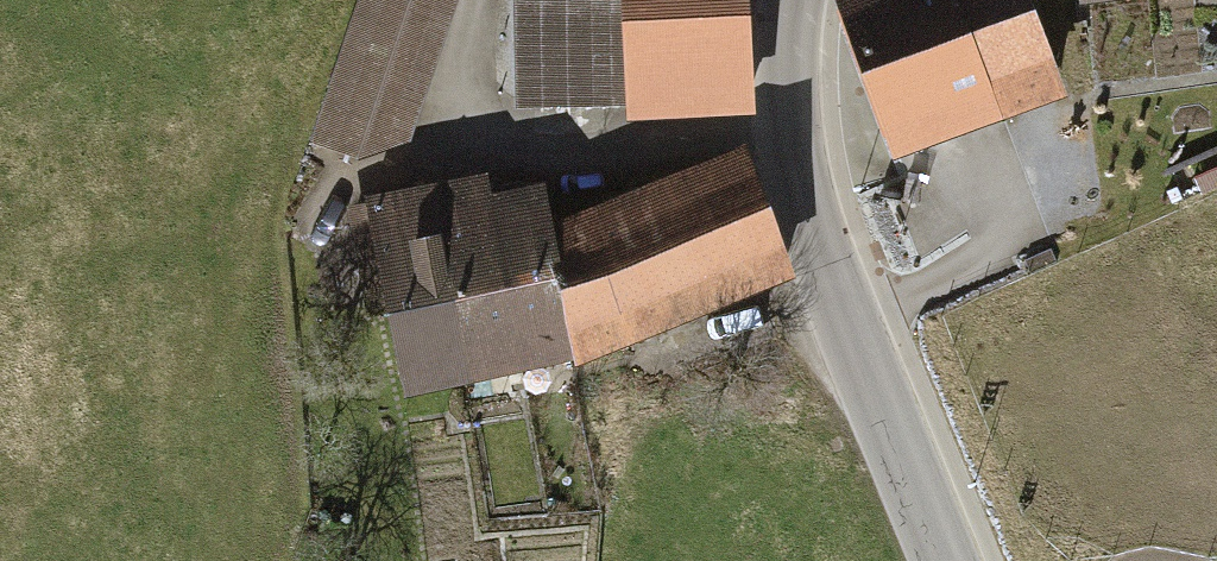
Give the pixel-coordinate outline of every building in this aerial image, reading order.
[(312,141),(356,156),(404,137),(450,0),(361,0),(312,141)] [(527,104),(643,101),(643,108),(749,104),(746,0),(524,0),(527,104)] [(890,161),(1064,97),(1056,76),(1063,74),(1036,0),(830,0),(890,161)] [(744,157),(557,234),(583,363),(791,274),(744,157)] [(432,191),(471,385),(528,374),(493,199),(490,180),(432,191)] [(493,199),(528,374),(583,363),(557,234),(548,188),(493,199)] [(432,191),(374,203),(413,397),(471,385),(432,191)]
